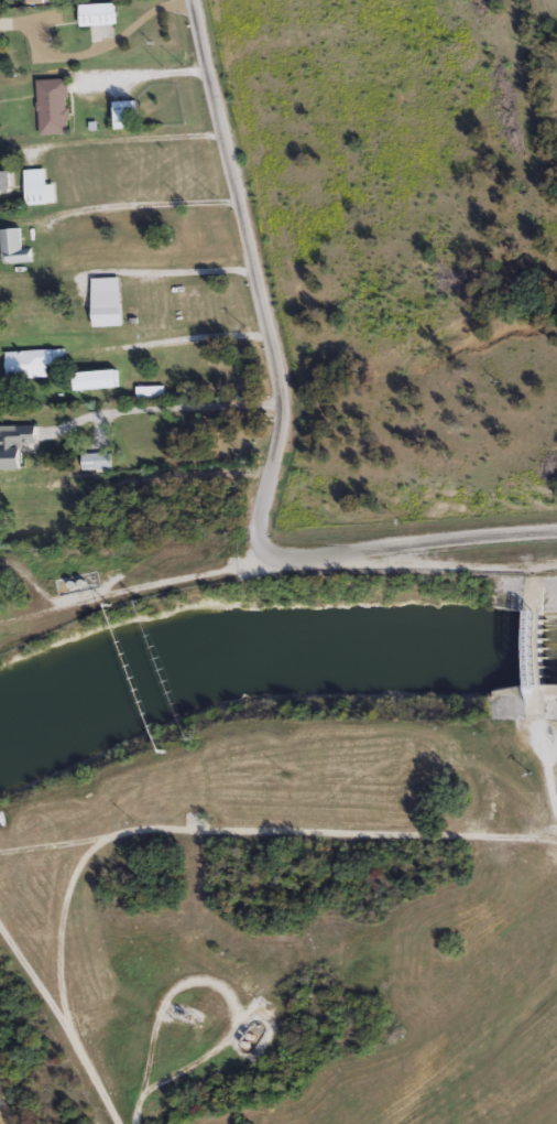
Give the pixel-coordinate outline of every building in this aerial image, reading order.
[(81,25),(81,3),(114,3),(114,25),(81,25)] [(67,134),(39,134),(37,79),(67,79),(67,134)] [(136,129),(114,129),(114,100),(136,100),(136,129)] [(54,185),(54,204),(24,204),(24,169),(45,169),(45,185),(54,185)] [(9,188),(0,188),(0,172),(9,172),(9,188)] [(2,262),(0,229),(20,228),(22,248),(32,247),(32,260),(2,262)] [(114,293),(114,301),(121,301),(121,326),(94,326),(94,293),(114,293)] [(6,352),(64,348),(65,363),(46,364),(46,377),(7,378),(6,352)] [(118,370),(118,389),(76,389),(76,370),(118,370)] [(163,386),(163,399),(135,399),(135,386),(163,386)] [(25,469),(0,469),(0,424),(37,424),(37,442),(25,442),(25,469)] [(110,453),(110,466),(83,466),(83,453),(110,453)] [(531,609),(545,609),(546,683),(556,683),(556,717),(532,718),(531,609)]
